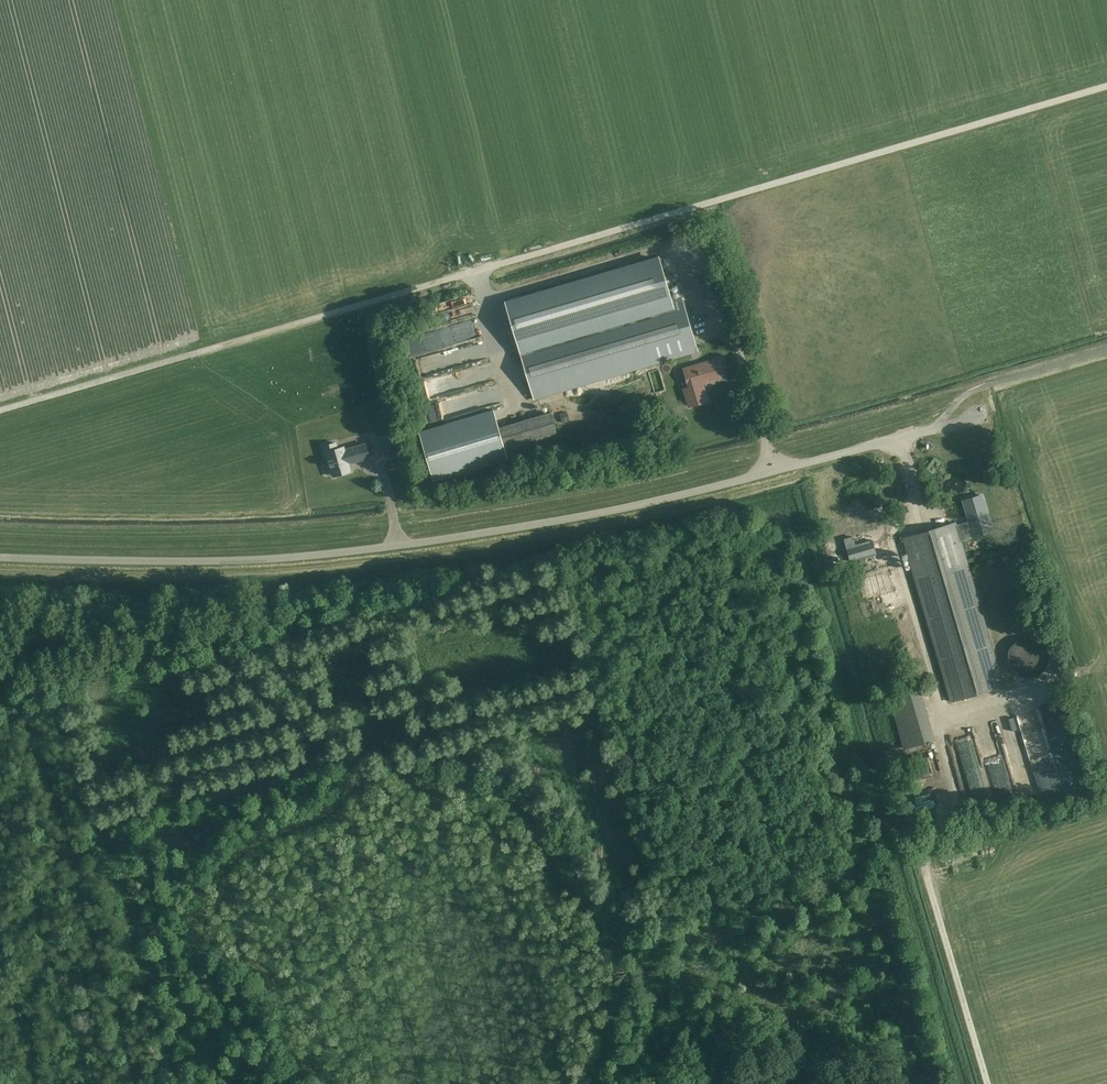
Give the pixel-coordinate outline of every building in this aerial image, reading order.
[(515,295),(505,298),(519,345),(579,328),(673,300),(659,252),(602,269),(515,295)] [(673,300),(579,328),(519,345),(535,399),(697,351),(682,298),(673,300)] [(444,323),(479,312),(476,301),(441,312),(444,323)] [(429,330),(434,345),(459,337),(454,322),(429,330)] [(428,350),(426,334),(404,337),(406,353),(428,350)] [(493,357),(487,340),(483,340),(447,354),(444,354),(439,341),(440,356),(433,357),(411,365),(411,367),(416,381),(421,381),(429,378),(433,378),(445,373),(449,373),(466,367),(467,367),(493,357)] [(725,377),(719,358),(684,368),(690,387),(684,389),(689,406),(708,400),(703,383),(725,377)] [(497,373),(495,365),(454,377),(457,388),(486,379),(485,377),(497,373)] [(494,410),(420,432),(435,481),(508,459),(508,458),(499,427),(494,410)] [(366,443),(345,450),(344,446),(338,448),(336,442),(324,446),(328,462),(329,462),(334,476),(351,471),(349,463),(355,461),(370,457),(366,443)] [(974,536),(993,530),(982,495),(963,501),(969,521),(957,525),(961,541),(974,537),(974,536)] [(877,520),(886,518),(883,509),(875,511),(877,520)] [(957,525),(956,523),(903,538),(950,701),(1004,685),(961,541),(957,525)] [(869,597),(893,590),(888,572),(864,578),(869,597)] [(894,691),(902,746),(917,743),(916,738),(926,737),(919,687),(894,691)] [(980,747),(993,798),(1007,794),(994,743),(980,747)] [(919,752),(923,778),(941,775),(937,749),(919,752)] [(1024,758),(1011,761),(1017,788),(1031,785),(1024,758)]
